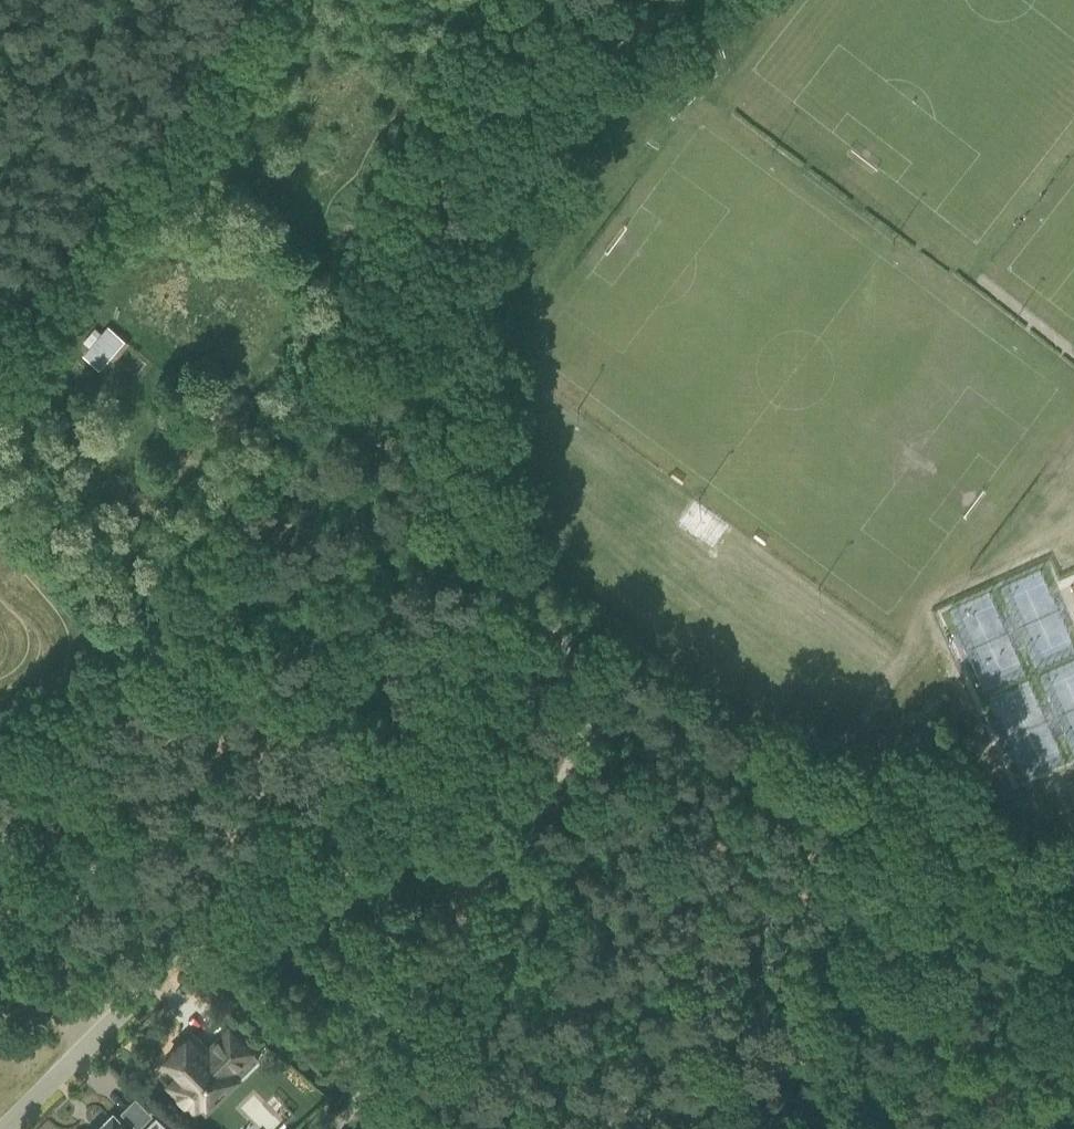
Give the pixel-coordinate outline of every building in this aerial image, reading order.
[(130,342),(108,325),(99,337),(92,331),(83,341),(90,346),(82,353),(105,372),(130,342)] [(196,1110),(194,1108),(215,1089),(218,1091),(225,1092),(259,1057),(230,1027),(209,1048),(193,1031),(191,1033),(192,1034),(192,1033),(195,1035),(188,1042),(184,1039),(166,1057),(181,1073),(168,1085),(195,1111),(196,1110)] [(99,1126),(100,1126),(99,1124),(96,1127),(98,1128),(129,1128),(113,1113),(100,1127),(99,1126)] [(157,1115),(143,1128),(170,1128),(157,1115)]
